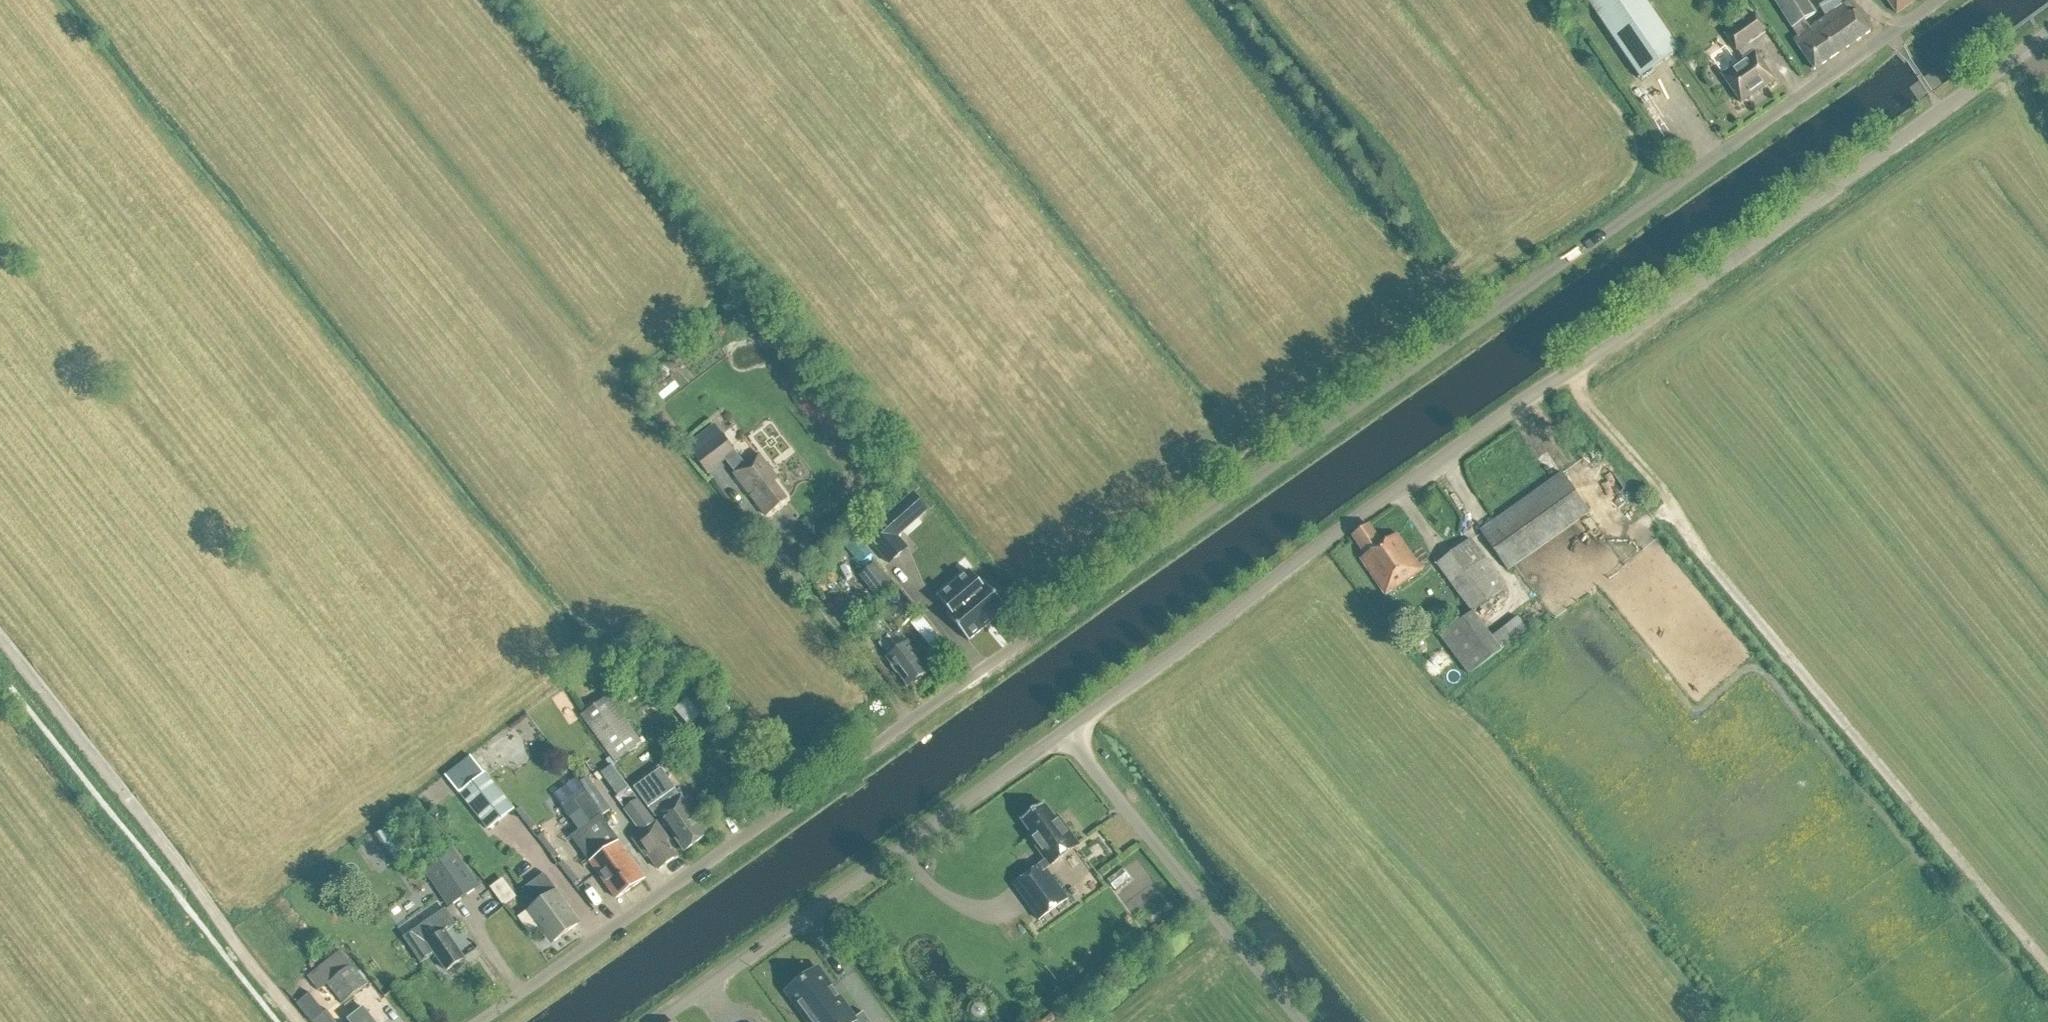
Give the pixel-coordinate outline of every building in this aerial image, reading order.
[(1640,78),(1679,51),(1644,0),(1587,0),(1640,78)] [(1805,21),(1815,15),(1805,0),(1773,0),(1792,29),(1797,36),(1792,39),(1814,71),(1870,33),(1848,1),(1844,4),(1841,0),(1827,0),(1819,6),(1826,16),(1809,28),(1805,21)] [(1913,3),(1911,0),(1886,0),(1896,14),(1913,3)] [(1736,51),(1715,66),(1722,76),(1741,104),(1774,81),(1754,53),(1754,54),(1747,44),(1766,31),(1755,16),(1754,14),(1752,16),(1751,17),(1736,27),(1725,35),(1736,51)] [(1679,21),(1678,31),(1679,32),(1680,33),(1681,34),(1682,34),(1682,35),(1683,35),(1684,35),(1685,35),(1686,36),(1687,36),(1687,35),(1688,35),(1689,35),(1690,34),(1691,34),(1691,33),(1691,32),(1692,31),(1692,30),(1692,29),(1692,28),(1692,27),(1691,27),(1691,26),(1691,25),(1690,24),(1690,23),(1689,23),(1689,22),(1679,21)] [(744,465),(721,435),(714,426),(686,446),(707,474),(725,460),(735,473),(733,474),(766,517),(787,500),(774,483),(778,480),(758,454),(744,465)] [(1507,570),(1589,513),(1562,474),(1480,531),(1507,570)] [(889,565),(908,548),(883,520),(864,537),(889,565)] [(1382,544),(1369,525),(1352,537),(1365,556),(1360,559),(1385,595),(1422,570),(1396,534),(1382,544)] [(1492,636),(1474,611),(1506,587),(1470,539),(1436,564),(1472,613),(1440,636),(1468,674),(1527,630),(1517,617),(1492,636)] [(877,600),(894,587),(875,563),(859,576),(877,600)] [(970,572),(944,593),(938,599),(950,613),(947,616),(969,641),(1006,609),(985,584),(982,587),(970,572)] [(907,643),(897,630),(879,644),(889,657),(887,658),(893,666),(891,667),(897,675),(898,673),(908,686),(929,670),(908,643),(907,643)] [(608,697),(581,716),(615,763),(642,743),(608,697)] [(447,777),(460,793),(485,774),(473,758),(472,757),(447,777)] [(661,769),(634,789),(636,792),(648,808),(655,817),(658,815),(684,852),(708,834),(682,797),(682,798),(675,789),(661,769)] [(489,830),(514,811),(488,777),(485,774),(460,793),(489,830)] [(588,777),(580,783),(584,788),(602,815),(611,809),(588,777)] [(655,823),(639,800),(629,787),(616,797),(642,833),(632,840),(644,856),(645,856),(648,856),(658,870),(677,857),(667,843),(668,840),(668,839),(656,823),(655,823)] [(618,844),(619,843),(600,816),(602,815),(584,788),(560,805),(579,832),(571,837),(590,864),(590,863),(616,900),(644,880),(618,844)] [(1054,819),(1043,804),(1022,820),(1032,835),(1029,837),(1047,861),(1014,886),(1040,921),(1069,900),(1047,870),(1078,845),(1057,817),(1054,819)] [(478,887),(452,851),(425,870),(451,906),(478,887)] [(553,943),(578,925),(555,893),(557,891),(544,874),(523,890),(535,907),(530,911),(542,928),(553,943)] [(419,929),(401,941),(418,965),(434,954),(446,972),(465,959),(445,931),(456,923),(447,909),(431,920),(419,929)] [(542,928),(530,911),(520,918),(532,935),(542,928)] [(344,972),(328,984),(343,1003),(369,984),(350,959),(340,966),(344,972)] [(787,992),(809,1021),(870,1021),(863,1013),(854,1020),(817,970),(797,985),(790,990),(787,992)] [(318,1021),(340,1021),(315,990),(302,1001),(318,1021)] [(347,1020),(349,1021),(376,1021),(372,1017),(371,1017),(366,1010),(363,1007),(352,1016),(347,1020)]
